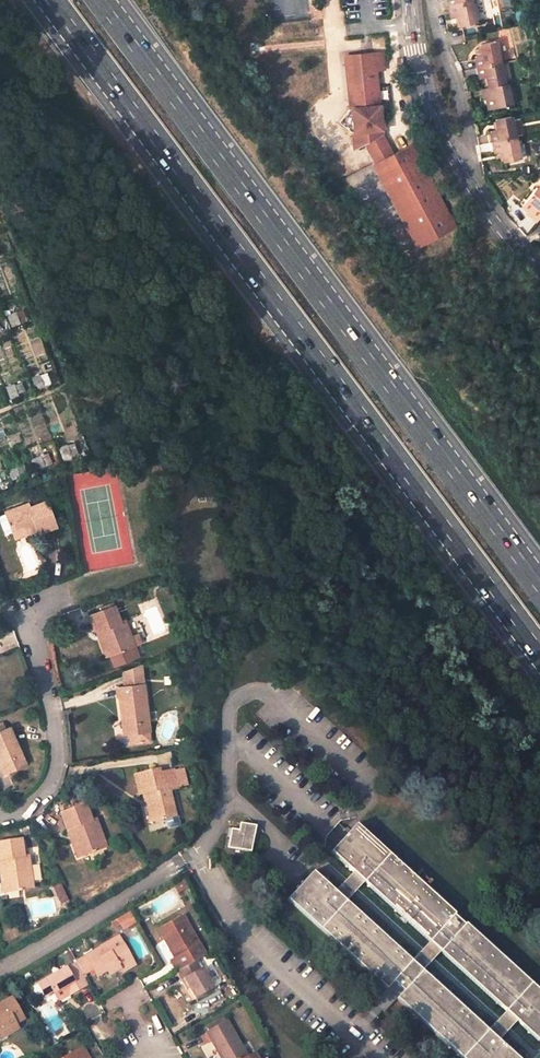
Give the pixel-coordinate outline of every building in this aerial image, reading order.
[(471,2),(448,6),(450,17),(458,16),(461,27),(476,23),(471,2)] [(500,63),(496,41),(479,45),(481,55),(474,56),(477,68),(500,63)] [(367,56),(345,56),(346,66),(353,66),(354,93),(357,93),(357,100),(347,101),(347,109),(345,109),(334,122),(346,133),(348,133),(348,149),(357,145),(377,136),(375,72),(383,72),(383,55),(374,56),(374,59),(367,59),(367,56)] [(478,79),(485,77),(488,88),(505,84),(500,63),(477,68),(478,79)] [(353,66),(346,66),(347,101),(357,100),(357,93),(354,93),(353,66)] [(488,110),(511,105),(507,84),(505,84),(488,88),(481,89),(483,99),(485,99),(488,110)] [(497,130),(490,131),(492,143),(515,138),(511,117),(495,120),(497,130)] [(377,136),(357,145),(367,166),(386,158),(377,136)] [(503,162),(520,159),(515,138),(492,143),(494,153),(501,152),(503,162)] [(386,158),(367,166),(406,252),(443,234),(405,149),(386,158)] [(537,187),(521,205),(531,212),(528,215),(537,221),(539,218),(539,190),(537,187)] [(22,327),(26,325),(25,322),(27,321),(23,310),(7,316),(12,327),(21,323),(22,327)] [(36,388),(50,383),(46,372),(32,378),(36,388)] [(24,390),(21,382),(14,385),(14,384),(6,386),(10,399),(19,396),(18,393),(24,390)] [(63,458),(71,455),(71,457),(77,455),(73,443),(67,446),(67,444),(58,447),(63,458)] [(48,453),(33,459),(37,469),(51,463),(48,453)] [(8,469),(12,479),(19,476),(15,466),(8,469)] [(39,534),(57,527),(44,495),(26,501),(27,503),(5,511),(14,534),(36,526),(38,530),(39,534)] [(14,534),(16,539),(38,530),(36,526),(14,534)] [(122,650),(134,646),(125,621),(121,623),(115,607),(89,616),(97,637),(103,635),(110,655),(118,652),(119,653),(122,651),(122,650)] [(97,637),(105,657),(110,655),(103,635),(97,637)] [(150,731),(144,684),(139,685),(136,666),(121,672),(123,687),(118,688),(121,708),(125,707),(129,733),(130,743),(145,741),(144,732),(150,731)] [(121,708),(124,734),(129,733),(125,707),(121,708)] [(10,727),(5,730),(2,723),(0,724),(0,758),(6,773),(25,765),(10,727)] [(154,821),(176,816),(170,791),(177,789),(173,772),(161,774),(159,770),(134,775),(139,795),(143,794),(145,802),(149,801),(154,821)] [(145,802),(149,823),(154,821),(149,801),(145,802)] [(95,851),(107,847),(96,819),(92,821),(86,805),(60,814),(68,834),(72,833),(81,856),(91,852),(92,853),(95,852),(95,851)] [(251,851),(256,825),(240,823),(239,830),(232,829),(231,837),(229,847),(251,851)] [(335,890),(313,870),(289,898),(387,988),(394,981),(404,990),(397,998),(464,1057),(518,1057),(498,1040),(516,1019),(539,1040),(539,1038),(539,992),(465,923),(463,924),(453,915),(454,914),(356,824),(332,851),(352,870),(335,890)] [(68,834),(77,857),(81,856),(72,833),(68,834)] [(34,888),(29,856),(25,856),(22,839),(0,843),(0,871),(4,870),(7,892),(19,890),(19,891),(22,891),(22,889),(34,888)] [(126,912),(112,920),(118,931),(133,923),(126,912)] [(206,954),(183,915),(163,927),(179,955),(175,958),(171,961),(177,971),(197,959),(206,954)] [(163,927),(158,930),(175,958),(179,955),(163,927)] [(123,972),(136,964),(120,936),(86,955),(94,969),(97,975),(107,969),(108,971),(119,965),(121,969),(123,972)] [(71,951),(67,954),(74,965),(77,963),(76,961),(77,960),(71,951)] [(84,975),(94,969),(86,955),(77,960),(76,961),(77,963),(84,975)] [(195,997),(213,986),(197,959),(177,971),(188,988),(190,987),(195,997)] [(54,991),(66,985),(71,995),(80,990),(77,986),(87,980),(84,975),(77,963),(74,965),(67,968),(67,967),(39,983),(44,994),(53,989),(54,991)] [(108,971),(110,974),(121,969),(119,965),(108,971)] [(219,976),(224,973),(220,965),(214,968),(219,976)] [(77,986),(80,990),(89,984),(87,980),(77,986)] [(25,1018),(12,997),(0,1004),(0,1032),(17,1023),(25,1018)] [(208,1030),(226,1020),(224,1016),(206,1026),(208,1030)] [(227,1020),(207,1032),(222,1057),(243,1057),(248,1055),(227,1020)] [(20,1028),(17,1023),(0,1032),(0,1033),(3,1037),(20,1028)] [(84,1047),(64,1057),(90,1057),(84,1047)]
